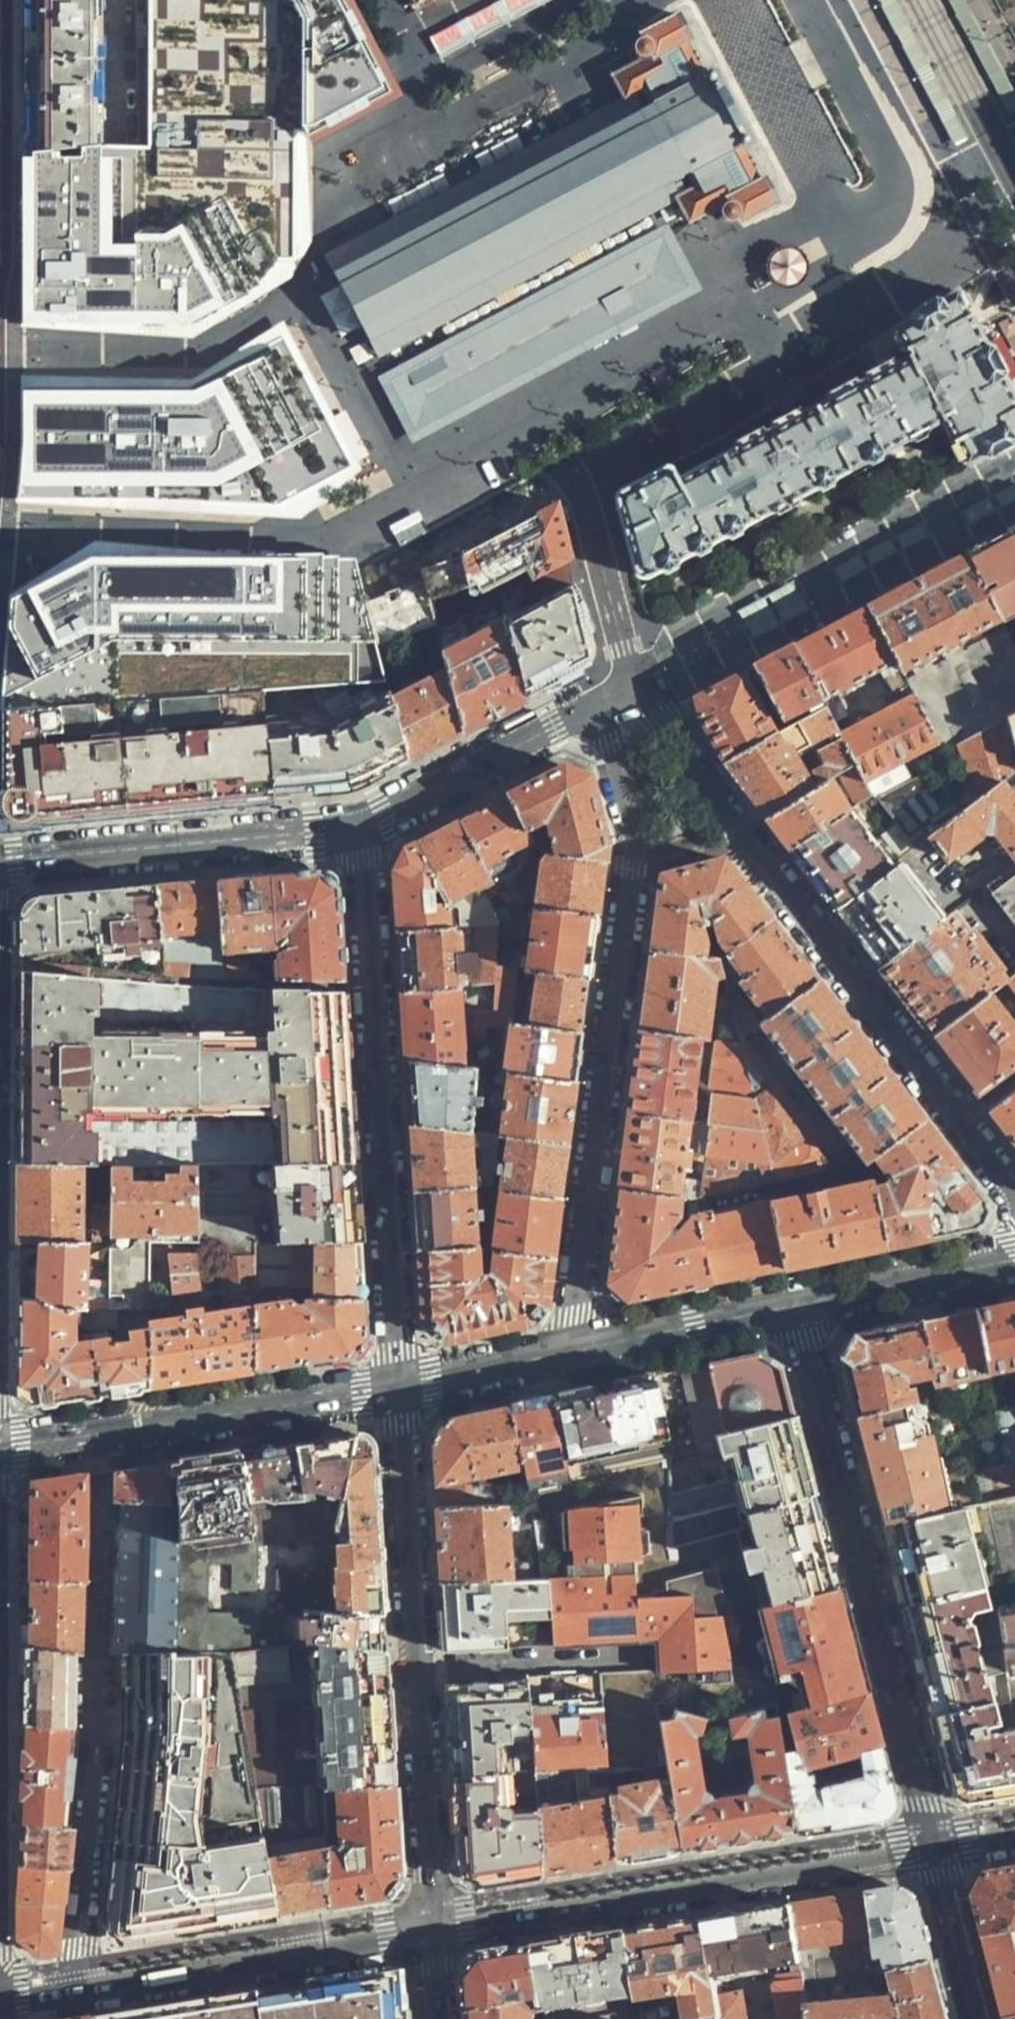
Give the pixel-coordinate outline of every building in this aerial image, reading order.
[(96,150),(97,0),(21,0),(21,45),(22,153),(96,150)] [(22,153),(22,236),(22,296),(22,301),(22,327),(71,330),(142,334),(177,336),(223,312),(236,306),(249,300),(262,294),(277,287),(287,282),(287,185),(286,127),(298,122),(302,17),(296,0),(144,0),(143,148),(117,149),(96,150),(22,153)] [(298,122),(306,138),(386,91),(370,61),(356,32),(339,0),(296,0),(302,17),(298,122)] [(621,95),(678,203),(687,221),(716,206),(721,216),(733,216),(736,220),(776,198),(746,140),(751,138),(733,101),(714,65),(709,68),(679,10),(638,31),(640,36),(638,37),(636,39),(635,40),(634,43),(633,45),(634,47),(639,59),(611,73),(621,95)] [(621,95),(318,253),(348,309),(375,361),(678,203),(621,95)] [(657,230),(380,375),(402,416),(415,440),(691,295),(657,230)] [(803,279),(802,249),(773,251),(774,281),(803,279)] [(963,464),(1014,436),(1014,403),(1008,390),(951,288),(867,342),(878,360),(885,359),(901,350),(905,358),(940,420),(963,464)] [(189,393),(27,392),(21,479),(19,501),(275,505),(358,463),(293,338),(281,344),(266,352),(254,358),(242,365),(232,370),(189,393)] [(616,506),(633,571),(640,575),(644,576),(649,576),(701,548),(789,501),(885,449),(940,420),(905,358),(676,476),(673,470),(668,466),(663,466),(616,491),(615,498),(616,506)] [(486,532),(556,506),(548,484),(478,511),(486,532)] [(966,556),(999,620),(1004,630),(1014,651),(1014,530),(966,556)] [(376,645),(355,561),(181,549),(96,543),(9,607),(5,644),(0,692),(0,707),(37,680),(79,648),(116,647),(376,645)] [(966,556),(941,569),(918,581),(891,596),(868,608),(900,670),(942,649),(947,661),(906,682),(937,743),(941,751),(956,744),(992,725),(1014,713),(1014,651),(1004,630),(964,651),(959,639),(999,620),(966,556)] [(588,642),(569,559),(500,598),(505,619),(523,694),(541,684),(579,664),(588,642)] [(858,767),(867,782),(937,743),(906,682),(900,670),(868,608),(842,621),(793,647),(821,699),(826,708),(858,767)] [(475,720),(523,694),(505,619),(440,652),(444,667),(459,728),(475,720)] [(999,620),(959,639),(964,651),(1004,630),(999,620)] [(0,707),(0,708),(122,700),(116,647),(79,648),(37,680),(0,707)] [(821,699),(793,647),(785,651),(742,673),(754,697),(769,727),(821,699)] [(444,667),(390,697),(405,756),(433,742),(459,728),(444,667)] [(754,697),(742,673),(732,678),(744,702),(754,697)] [(744,702),(732,678),(695,697),(700,719),(709,734),(724,761),(766,740),(744,702)] [(390,697),(386,682),(261,691),(269,796),(335,790),(342,790),(405,756),(390,697)] [(0,708),(0,728),(6,790),(8,790),(9,793),(9,794),(8,795),(6,796),(5,798),(5,800),(5,801),(5,803),(5,804),(5,806),(5,807),(5,810),(5,811),(6,812),(7,813),(8,814),(8,815),(10,816),(11,817),(11,818),(13,819),(26,817),(29,813),(34,811),(35,816),(38,816),(200,802),(269,796),(261,691),(122,700),(0,708)] [(831,782),(842,776),(858,767),(826,708),(785,730),(787,733),(799,753),(817,745),(829,768),(816,775),(822,787),(831,782)] [(992,725),(1014,771),(1014,713),(992,725)] [(992,725),(956,744),(983,795),(1014,775),(1014,771),(992,725)] [(766,740),(724,761),(734,774),(760,809),(766,818),(813,791),(797,760),(792,763),(778,738),(787,733),(785,730),(766,740)] [(553,854),(603,860),(606,844),(596,804),(589,778),(566,766),(510,796),(539,852),(546,853),(550,823),(559,822),(553,854)] [(874,797),(870,789),(867,782),(858,767),(842,776),(862,805),(874,797)] [(934,769),(906,782),(877,795),(918,846),(929,836),(964,808),(942,771),(934,769)] [(906,782),(900,773),(870,789),(874,797),(877,795),(906,782)] [(983,795),(964,808),(929,836),(946,860),(983,832),(989,831),(993,831),(1014,858),(1014,775),(983,795)] [(813,791),(766,818),(770,824),(791,850),(853,810),(831,782),(822,787),(813,791)] [(539,852),(510,796),(485,809),(461,822),(491,879),(497,892),(514,883),(539,852)] [(853,810),(791,850),(815,882),(836,910),(902,859),(898,853),(890,860),(857,816),(866,810),(862,805),(853,810)] [(491,879),(461,822),(437,834),(416,844),(459,926),(480,925),(498,924),(478,886),(491,879)] [(459,926),(416,844),(407,850),(395,867),(397,904),(399,930),(456,926),(459,926)] [(534,907),(596,914),(599,890),(603,860),(553,854),(546,853),(540,861),(534,907)] [(724,949),(767,915),(724,857),(692,867),(662,875),(651,949),(704,957),(706,938),(716,936),(724,949)] [(902,859),(836,910),(858,939),(880,968),(946,917),(902,859)] [(986,886),(1012,922),(1014,920),(1014,864),(986,886)] [(314,869),(276,873),(280,939),(280,949),(274,950),(275,977),(339,980),(335,889),(326,880),(314,869)] [(280,939),(276,873),(244,875),(214,878),(218,934),(219,943),(280,939)] [(218,934),(214,878),(197,880),(153,884),(158,939),(218,934)] [(158,939),(153,884),(120,887),(60,892),(33,895),(18,912),(18,949),(94,942),(95,949),(159,944),(158,939)] [(537,971),(588,977),(592,945),(596,914),(534,907),(527,969),(537,971)] [(908,1005),(931,1034),(983,998),(990,992),(994,989),(998,986),(1001,984),(993,974),(997,971),(994,968),(971,938),(967,934),(966,935),(949,914),(946,917),(880,968),(908,1005)] [(768,1017),(817,980),(791,947),(767,915),(724,949),(746,977),(742,981),(768,1017)] [(456,926),(399,930),(401,959),(403,990),(456,985),(493,982),(495,964),(498,924),(480,925),(475,978),(465,978),(463,966),(471,966),(471,957),(457,958),(456,926)] [(971,938),(994,968),(1000,963),(977,933),(971,938)] [(704,957),(651,949),(646,990),(641,1029),(699,1040),(706,1042),(712,978),(721,976),(717,959),(704,957)] [(160,955),(161,972),(221,976),(220,958),(160,955)] [(247,957),(220,958),(221,976),(248,977),(247,957)] [(493,982),(490,1008),(512,1010),(517,968),(495,964),(493,982)] [(275,1162),(353,1161),(347,1075),(340,989),(263,988),(18,969),(18,1062),(17,1162),(78,1161),(109,1161),(196,1161),(275,1162)] [(530,1023),(581,1029),(584,1006),(588,977),(537,971),(530,1023)] [(1001,984),(1014,1002),(1014,974),(1001,984)] [(740,1041),(745,1037),(763,1025),(761,1021),(729,979),(723,982),(740,1041)] [(874,1158),(921,1120),(903,1095),(872,1054),(839,1010),(817,980),(768,1017),(761,1021),(763,1025),(868,1162),(874,1158)] [(456,985),(403,990),(406,1032),(407,1060),(459,1066),(456,985)] [(994,989),(1000,997),(1004,994),(998,986),(994,989)] [(996,1000),(1000,997),(994,989),(990,992),(996,1000)] [(1014,1064),(1014,1040),(983,998),(931,1034),(956,1068),(976,1094),(1014,1064)] [(471,1008),(471,1015),(510,1019),(512,1021),(513,1010),(512,1010),(490,1008),(471,1008)] [(471,1015),(469,1041),(483,1041),(486,1023),(509,1023),(510,1019),(471,1015)] [(508,1067),(574,1078),(577,1056),(581,1029),(530,1023),(512,1021),(510,1019),(509,1023),(504,1067),(508,1067)] [(699,1040),(641,1029),(635,1073),(630,1116),(688,1122),(699,1040)] [(763,1130),(777,1182),(843,1168),(745,1037),(740,1041),(741,1048),(763,1130)] [(709,1124),(763,1130),(741,1048),(715,1044),(708,1097),(713,1097),(709,1124)] [(459,1066),(407,1060),(409,1092),(411,1123),(467,1130),(478,1132),(484,1132),(486,1113),(471,1110),(474,1071),(480,1072),(480,1067),(459,1066)] [(508,1135),(565,1143),(569,1114),(574,1078),(508,1067),(499,1133),(508,1135)] [(990,1110),(1014,1143),(1014,1090),(990,1110)] [(694,1199),(777,1182),(763,1130),(709,1124),(688,1122),(630,1116),(625,1152),(621,1188),(681,1198),(688,1199),(694,1199)] [(985,1205),(921,1120),(874,1158),(888,1174),(871,1178),(871,1182),(885,1246),(928,1237),(977,1227),(985,1205)] [(467,1130),(411,1123),(413,1158),(415,1191),(470,1186),(467,1130)] [(482,1185),(491,1184),(499,1133),(484,1132),(478,1132),(482,1185)] [(500,1189),(559,1196),(562,1169),(565,1143),(508,1135),(500,1189)] [(17,1201),(17,1242),(38,1241),(77,1241),(78,1161),(17,1162),(17,1201)] [(149,1243),(195,1243),(196,1212),(195,1192),(196,1161),(109,1161),(108,1206),(108,1240),(107,1289),(107,1296),(83,1297),(81,1297),(82,1321),(89,1326),(116,1325),(117,1308),(148,1306),(149,1243)] [(195,1192),(277,1192),(275,1162),(196,1161),(195,1192)] [(353,1161),(275,1162),(277,1192),(279,1212),(281,1239),(359,1238),(356,1200),(353,1161)] [(837,1256),(885,1246),(871,1182),(771,1203),(783,1267),(837,1256)] [(418,1223),(419,1249),(474,1247),(471,1192),(477,1192),(477,1186),(470,1186),(415,1191),(418,1223)] [(681,1198),(621,1188),(608,1283),(627,1300),(665,1292),(711,1283),(697,1213),(694,1199),(688,1199),(690,1216),(678,1231),(674,1227),(684,1215),(681,1198)] [(494,1249),(550,1257),(554,1228),(559,1196),(500,1189),(492,1249),(494,1249)] [(697,1213),(711,1283),(744,1276),(783,1267),(771,1203),(769,1197),(754,1200),(755,1203),(714,1211),(713,1210),(697,1213)] [(90,1206),(90,1241),(108,1240),(108,1206),(90,1206)] [(281,1239),(279,1212),(196,1212),(195,1243),(195,1253),(217,1253),(253,1253),(253,1239),(281,1239)] [(281,1239),(253,1239),(253,1253),(253,1291),(294,1288),(306,1301),(363,1293),(361,1271),(359,1238),(281,1239)] [(77,1241),(38,1241),(38,1269),(37,1297),(81,1297),(83,1297),(83,1268),(84,1241),(77,1241)] [(485,1330),(483,1277),(476,1278),(474,1247),(419,1249),(424,1323),(444,1338),(467,1333),(485,1330)] [(483,1277),(485,1330),(505,1325),(525,1321),(544,1302),(550,1257),(494,1249),(489,1277),(483,1277)] [(252,1297),(253,1291),(253,1253),(217,1253),(217,1298),(252,1297)] [(199,1256),(167,1257),(173,1299),(205,1294),(199,1256)] [(83,1268),(83,1297),(107,1296),(107,1289),(105,1288),(104,1268),(83,1268)] [(366,1333),(363,1293),(306,1301),(294,1288),(253,1291),(252,1297),(253,1306),(252,1369),(310,1360),(349,1355),(366,1333)] [(38,1401),(98,1392),(93,1336),(81,1336),(82,1342),(75,1343),(73,1340),(64,1346),(61,1341),(70,1332),(70,1326),(74,1326),(73,1316),(82,1321),(81,1297),(37,1297),(17,1298),(17,1355),(17,1385),(38,1401)] [(216,1312),(253,1306),(252,1297),(217,1298),(216,1312)] [(975,1309),(988,1374),(1014,1369),(1014,1301),(975,1309)] [(202,1376),(252,1369),(253,1306),(216,1312),(148,1323),(148,1329),(147,1384),(202,1376)] [(949,1315),(921,1321),(932,1374),(934,1385),(988,1374),(975,1309),(949,1315)] [(840,1355),(855,1416),(914,1401),(911,1387),(904,1388),(902,1374),(908,1373),(908,1377),(910,1379),(912,1379),(932,1374),(921,1321),(852,1335),(846,1344),(840,1355)] [(135,1386),(147,1384),(148,1329),(128,1329),(128,1340),(109,1341),(109,1335),(93,1336),(98,1392),(135,1386)] [(717,1437),(794,1417),(781,1366),(771,1360),(761,1354),(681,1370),(687,1399),(699,1457),(720,1453),(717,1437)] [(687,1399),(681,1370),(657,1375),(662,1405),(687,1399)] [(662,1405),(657,1375),(606,1385),(552,1396),(552,1398),(568,1476),(671,1455),(662,1405)] [(977,1469),(1006,1463),(996,1413),(973,1418),(936,1396),(930,1397),(926,1398),(940,1461),(974,1454),(977,1469)] [(530,1403),(508,1407),(520,1465),(524,1484),(568,1476),(552,1398),(530,1403)] [(869,1469),(883,1522),(984,1500),(977,1469),(974,1454),(940,1461),(926,1398),(914,1401),(855,1416),(869,1469)] [(508,1407),(509,1404),(474,1412),(447,1417),(432,1438),(436,1506),(493,1505),(489,1483),(469,1487),(464,1485),(463,1476),(520,1465),(508,1407)] [(996,1413),(1006,1463),(1014,1461),(1014,1409),(996,1413)] [(756,1509),(814,1494),(804,1455),(794,1417),(717,1437),(720,1453),(699,1457),(671,1462),(673,1490),(727,1478),(722,1454),(734,1451),(746,1498),(697,1511),(674,1513),(677,1548),(738,1530),(734,1515),(756,1509)] [(289,1443),(243,1449),(250,1497),(268,1495),(273,1501),(304,1497),(304,1490),(316,1488),(342,1493),(353,1433),(289,1443)] [(373,1446),(353,1433),(342,1493),(327,1572),(333,1573),(328,1601),(326,1609),(384,1612),(379,1539),(373,1446)] [(188,1458),(170,1460),(170,1500),(176,1500),(176,1522),(248,1509),(250,1497),(243,1449),(228,1452),(188,1458)] [(143,1464),(114,1468),(114,1499),(170,1500),(170,1460),(143,1464)] [(984,1500),(1014,1493),(1014,1461),(1006,1463),(977,1469),(984,1500)] [(18,1535),(18,1575),(29,1576),(81,1580),(83,1472),(32,1481),(25,1489),(17,1498),(18,1535)] [(316,1488),(304,1490),(304,1497),(273,1501),(268,1495),(250,1497),(248,1509),(176,1522),(175,1652),(175,1653),(198,1655),(235,1652),(313,1641),(319,1604),(321,1601),(322,1600),(328,1601),(333,1573),(327,1572),(342,1493),(316,1488)] [(901,1591),(989,1573),(1014,1567),(1014,1493),(984,1500),(883,1522),(891,1554),(901,1591)] [(779,1600),(837,1584),(825,1539),(814,1494),(756,1509),(765,1543),(743,1548),(746,1561),(748,1571),(770,1565),(779,1600)] [(170,1500),(114,1499),(99,1499),(95,1649),(118,1650),(175,1652),(176,1522),(176,1500),(170,1500)] [(493,1505),(436,1506),(438,1537),(441,1582),(528,1576),(526,1570),(507,1571),(501,1504),(493,1505)] [(777,1701),(778,1713),(788,1710),(761,1605),(758,1606),(748,1571),(746,1561),(549,1575),(553,1642),(603,1638),(651,1635),(652,1652),(653,1671),(656,1698),(674,1702),(702,1707),(717,1710),(731,1709),(777,1701)] [(1014,1793),(1014,1730),(1014,1729),(1011,1703),(991,1707),(985,1676),(1006,1672),(995,1609),(989,1573),(901,1591),(931,1708),(952,1788),(972,1800),(1014,1793)] [(528,1576),(441,1582),(443,1614),(445,1649),(553,1642),(549,1575),(528,1576)] [(81,1580),(29,1576),(29,1609),(28,1644),(70,1651),(80,1653),(81,1580)] [(788,1710),(865,1690),(862,1678),(851,1637),(837,1584),(779,1600),(761,1605),(788,1710)] [(385,1628),(384,1612),(326,1609),(328,1601),(322,1600),(321,1601),(319,1604),(313,1641),(387,1649),(385,1628)] [(1006,1672),(1014,1670),(1014,1605),(995,1609),(1006,1672)] [(389,1676),(387,1649),(313,1641),(235,1652),(257,1784),(323,1779),(324,1787),(339,1785),(396,1780),(394,1749),(389,1676)] [(70,1651),(28,1644),(18,1642),(17,1681),(17,1723),(29,1724),(68,1725),(70,1651)] [(277,1909),(278,1911),(257,1784),(235,1652),(198,1655),(175,1653),(175,1652),(118,1650),(117,1721),(100,1921),(118,1936),(201,1922),(277,1909)] [(527,1673),(527,1678),(533,1762),(536,1801),(563,1796),(562,1788),(576,1786),(578,1793),(608,1789),(601,1704),(598,1674),(598,1668),(527,1673)] [(1014,1729),(1014,1670),(1006,1672),(1011,1703),(1014,1729)] [(653,1671),(598,1674),(601,1704),(656,1698),(653,1671)] [(451,1732),(453,1773),(509,1765),(533,1762),(527,1678),(466,1683),(449,1699),(451,1732)] [(831,1757),(878,1744),(865,1690),(788,1710),(778,1713),(786,1768),(801,1765),(831,1757)] [(671,1784),(682,1848),(746,1838),(794,1830),(786,1768),(778,1713),(777,1701),(731,1709),(734,1722),(748,1720),(758,1773),(754,1774),(750,1779),(750,1784),(717,1789),(715,1783),(712,1781),(709,1781),(706,1782),(696,1723),(701,1722),(702,1707),(674,1702),(677,1712),(659,1715),(671,1784)] [(68,1725),(29,1724),(26,1767),(23,1818),(61,1822),(68,1725)] [(786,1768),(794,1830),(817,1827),(878,1817),(892,1795),(878,1744),(831,1757),(838,1783),(812,1789),(808,1773),(803,1774),(801,1765),(786,1768)] [(497,1876),(540,1870),(535,1803),(511,1806),(509,1765),(453,1773),(460,1866),(478,1879),(497,1876)] [(609,1794),(614,1858),(642,1854),(682,1848),(671,1784),(659,1785),(658,1781),(652,1778),(623,1783),(620,1785),(621,1792),(609,1794)] [(304,1908),(330,1904),(327,1843),(324,1787),(323,1779),(257,1784),(278,1911),(279,1912),(304,1908)] [(401,1874),(396,1780),(339,1785),(341,1836),(352,1844),(347,1850),(338,1843),(327,1843),(330,1904),(364,1899),(384,1895),(401,1874)] [(535,1803),(540,1870),(551,1868),(577,1864),(614,1858),(609,1794),(608,1789),(578,1793),(563,1796),(536,1801),(535,1803)] [(61,1822),(23,1818),(22,1836),(20,1863),(66,1867),(70,1823),(61,1822)] [(66,1867),(20,1863),(17,1893),(18,1901),(19,1934),(36,1953),(59,1949),(66,1867)] [(989,1932),(1014,1927),(1014,1869),(1011,1869),(992,1873),(979,1893),(989,1932)] [(884,1889),(795,1904),(803,1962),(808,2002),(897,1993),(893,1968),(934,1959),(921,1901),(899,1887),(884,1889)] [(766,1909),(706,1920),(715,1978),(795,1965),(803,1962),(795,1904),(766,1909)] [(631,1932),(639,1993),(641,1999),(684,1993),(689,2018),(696,2018),(720,2016),(718,1997),(715,1978),(706,1920),(668,1926),(631,1932)] [(1010,2018),(1014,2018),(1014,1927),(989,1932),(999,1974),(1010,2018)] [(536,1948),(546,2009),(639,1993),(631,1932),(583,1940),(536,1948)] [(480,1957),(466,1974),(469,2014),(537,2010),(546,2009),(536,1948),(503,1953),(480,1957)] [(893,1968),(897,1993),(902,2018),(950,2018),(946,2003),(934,1959),(893,1968)] [(808,2002),(803,1962),(795,1965),(796,1972),(773,1976),(779,2018),(810,2018),(808,2002)] [(102,2018),(411,2018),(410,1991),(386,1972),(342,1979),(124,2015),(102,2018)] [(808,2002),(810,2018),(902,2018),(897,1993),(808,2002)] [(721,2018),(747,2018),(743,1994),(718,1997),(720,2016),(721,2018)] [(469,2014),(469,2018),(538,2018),(537,2010),(469,2014)]
